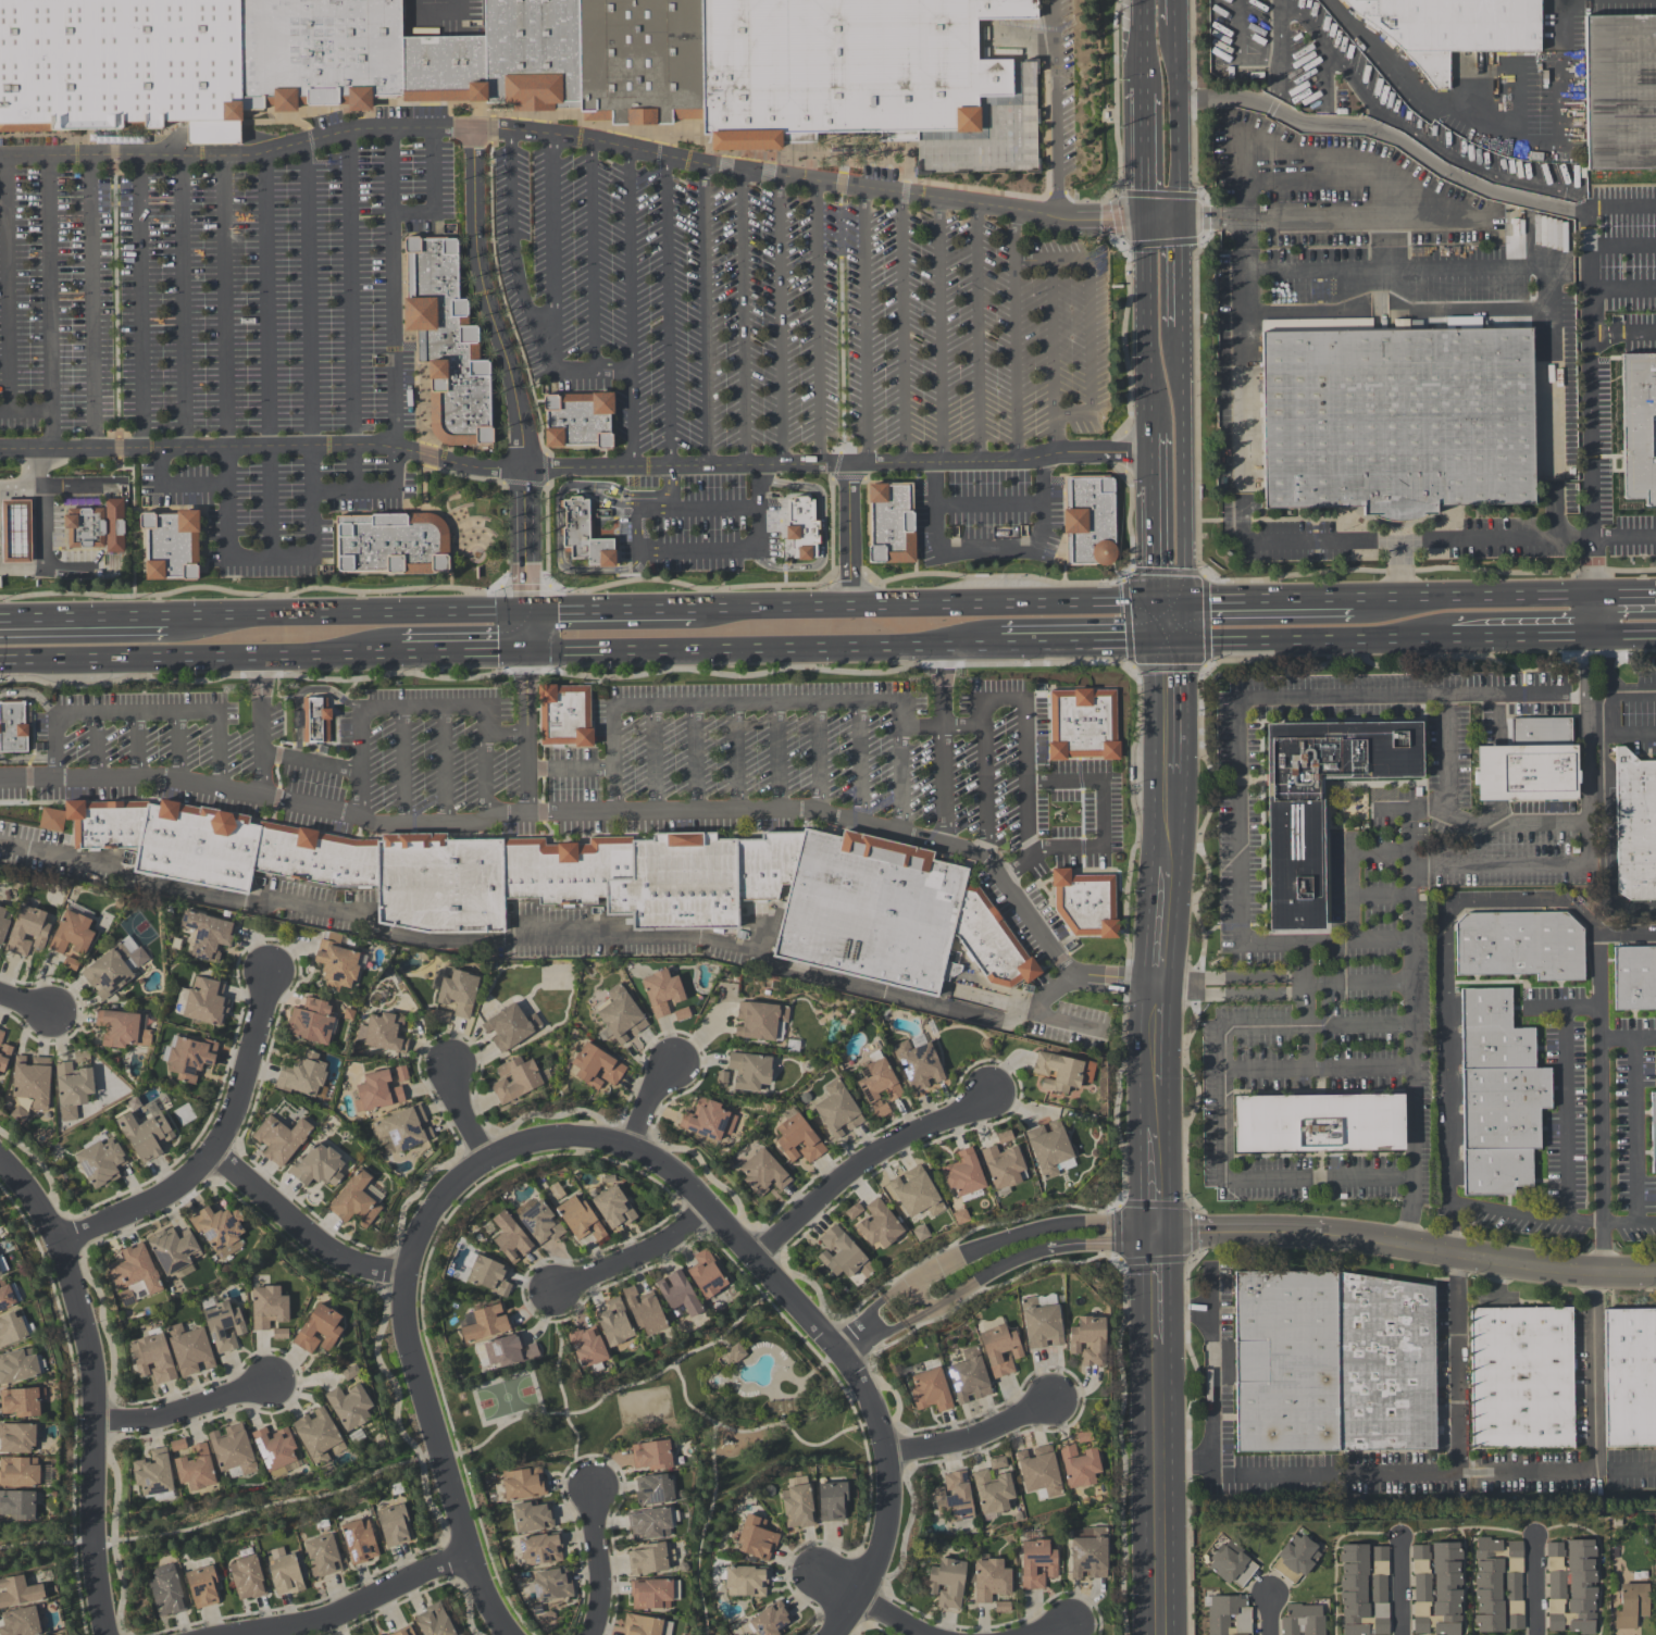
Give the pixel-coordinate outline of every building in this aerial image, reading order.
[(242,0),(0,0),(0,134),(60,132),(147,133),(166,129),(167,118),(190,121),(190,135),(189,150),(246,151),(247,137),(246,120),(246,108),(242,0)] [(402,40),(402,0),(242,0),(246,108),(275,108),(311,110),(347,108),(354,110),(372,111),(404,104),(402,40)] [(487,38),(488,102),(490,107),(509,108),(514,113),(534,114),(558,114),(561,111),(583,111),(580,0),(486,0),(487,38)] [(584,123),(614,124),(614,128),(642,128),(676,127),(677,121),(704,121),(701,0),(580,0),(583,111),(584,123)] [(704,121),(704,137),(711,137),(711,146),(711,155),(788,154),(788,150),(788,147),(818,147),(817,138),(882,137),(882,145),(919,145),(987,143),(986,108),(1019,107),(1019,97),(1028,97),(1028,79),(1039,79),(1039,60),(981,61),(981,23),(1010,23),(1038,22),(1038,0),(701,0),(704,121)] [(1355,20),(1358,23),(1365,25),(1387,43),(1405,61),(1425,83),(1431,92),(1448,93),(1447,54),(1537,55),(1539,0),(1338,0),(1355,20)] [(1580,18),(1655,17),(1655,172),(1581,173),(1580,18)] [(402,40),(404,104),(488,102),(487,38),(402,40)] [(1567,143),(1585,142),(1584,101),(1566,102),(1567,143)] [(408,238),(459,238),(462,241),(461,300),(472,300),(473,314),(469,319),(471,326),(481,327),(482,345),(480,361),(491,361),(494,426),(498,430),(498,442),(494,445),(455,447),(445,444),(437,439),(434,432),(432,419),(433,392),(433,362),(420,362),(420,330),(409,332),(408,238)] [(1444,317),(1445,329),(1480,328),(1479,317),(1444,317)] [(1256,336),(1257,508),(1357,508),(1356,514),(1369,515),(1373,520),(1383,524),(1406,525),(1416,521),(1421,515),(1429,514),(1430,506),(1532,508),(1531,330),(1408,333),(1409,321),(1393,320),(1394,330),(1256,336)] [(1617,355),(1655,355),(1655,500),(1619,501),(1617,355)] [(544,395),(545,449),(614,447),(613,394),(544,395)] [(1068,477),(1067,566),(1104,565),(1108,566),(1112,566),(1117,564),(1121,558),(1121,548),(1118,539),(1118,478),(1068,477)] [(872,486),(873,565),(919,565),(919,512),(911,512),(911,485),(872,486)] [(589,499),(583,499),(582,496),(571,496),(570,499),(561,499),(561,507),(565,507),(566,526),(563,527),(562,548),(570,548),(570,560),(587,558),(588,565),(599,564),(598,567),(615,567),(615,550),(613,551),(613,539),(594,539),(594,521),(589,521),(589,499)] [(789,501),(789,540),(795,541),(794,559),(819,560),(819,545),(823,545),(822,523),(818,523),(818,501),(812,501),(808,497),(799,497),(796,500),(789,501)] [(4,503),(5,563),(34,563),(33,502),(4,503)] [(70,511),(71,549),(108,548),(107,510),(70,511)] [(335,516),(337,569),(343,573),(453,574),(453,557),(451,550),(451,533),(448,526),(443,520),(436,516),(429,514),(422,513),(375,514),(335,516)] [(140,514),(141,581),(198,579),(197,514),(140,514)] [(537,684),(556,684),(556,686),(589,685),(590,728),(593,728),(594,746),(575,747),(574,744),(539,745),(540,703),(537,703),(537,684)] [(1049,690),(1050,760),(1068,760),(1067,757),(1104,757),(1104,760),(1121,760),(1121,739),(1118,739),(1117,689),(1094,689),(1074,689),(1049,690)] [(326,698),(302,698),(302,711),(292,711),(292,728),(302,728),(303,744),(329,742),(329,720),(331,720),(331,709),(326,709),(326,698)] [(28,751),(0,751),(0,700),(24,700),(24,723),(28,723),(28,751)] [(1510,719),(1510,746),(1472,747),(1473,802),(1572,800),(1570,717),(1510,719)] [(1419,778),(1318,781),(1320,932),(1266,933),(1263,726),(1418,724),(1419,778)] [(1638,763),(1655,763),(1655,903),(1630,903),(1616,895),(1613,748),(1622,747),(1638,763)] [(804,832),(762,832),(762,839),(717,839),(717,833),(653,833),(652,840),(632,840),(632,836),(589,837),(589,844),(577,845),(576,841),(556,841),(557,845),(545,845),(545,838),(446,840),(446,833),(381,834),(381,840),(353,839),(316,832),(296,826),(259,820),(259,825),(248,824),(248,815),(198,806),(198,809),(177,803),(177,800),(159,797),(158,804),(147,803),(148,800),(83,802),(82,799),(61,799),(61,811),(49,810),(46,812),(41,822),(46,826),(57,829),(62,828),(63,820),(71,819),(72,848),(78,848),(136,848),(129,872),(245,896),(250,869),(334,886),(376,885),(377,923),(428,933),(505,932),(503,899),(539,898),(539,903),(597,903),(597,897),(606,897),(606,914),(633,913),(633,931),(739,929),(737,900),(776,899),(782,884),(792,884),(804,832)] [(966,884),(952,936),(938,996),(773,957),(792,884),(804,832),(804,827),(843,836),(844,829),(934,851),(933,860),(970,869),(966,884)] [(1117,935),(1074,935),(1056,912),(1055,876),(1116,875),(1117,935)] [(952,936),(958,936),(988,983),(1010,987),(1023,979),(1029,985),(1045,973),(1032,956),(1030,958),(992,904),(980,886),(966,884),(952,936)] [(4,950),(21,904),(33,910),(34,909),(47,913),(42,922),(50,925),(41,950),(39,949),(37,950),(34,949),(34,947),(32,947),(35,937),(27,935),(25,939),(30,941),(25,958),(4,950)] [(1,946),(0,945),(0,907),(5,909),(2,919),(10,921),(1,946)] [(48,949),(65,910),(77,915),(77,914),(91,920),(87,929),(94,933),(84,956),(72,950),(74,946),(67,944),(62,956),(48,949)] [(235,924),(232,937),(233,937),(229,948),(221,945),(219,953),(221,953),(217,963),(189,956),(197,931),(179,926),(184,910),(197,914),(197,912),(204,914),(204,916),(235,924)] [(1454,925),(1466,915),(1565,915),(1586,933),(1587,984),(1540,985),(1540,977),(1456,979),(1454,925)] [(313,961),(319,939),(322,940),(324,932),(347,937),(344,950),(368,956),(363,970),(358,969),(354,982),(351,981),(349,989),(339,986),(338,993),(324,989),(326,979),(322,979),(324,973),(321,972),(323,964),(313,961)] [(134,976),(101,1001),(95,993),(100,988),(97,984),(91,988),(79,973),(120,941),(129,953),(121,961),(134,976)] [(1615,949),(1655,949),(1655,1013),(1615,1013),(1615,949)] [(65,957),(61,965),(75,972),(79,962),(65,957)] [(670,1014),(653,1020),(640,979),(651,975),(651,974),(665,969),(669,978),(676,975),(685,1000),(673,1004),(671,999),(665,1000),(670,1014)] [(480,977),(469,1020),(452,1015),(456,1004),(449,1003),(449,1004),(447,1004),(447,1006),(436,1002),(441,977),(450,979),(452,970),(468,973),(468,975),(480,977)] [(180,1016),(188,988),(191,989),(195,976),(224,984),(221,998),(228,1000),(226,1008),(228,1008),(225,1018),(224,1018),(222,1027),(180,1016)] [(648,1024),(633,1035),(630,1031),(624,1034),(628,1039),(619,1046),(595,1012),(611,1001),(605,991),(619,983),(648,1024)] [(175,1012),(183,1013),(186,989),(178,988),(175,1012)] [(1462,991),(1464,1197),(1533,1197),(1533,1151),(1542,1151),(1542,1111),(1553,1111),(1552,1070),(1537,1070),(1537,1031),(1516,1031),(1516,990),(1462,991)] [(327,1046),(289,1036),(291,1027),(287,1025),(292,1008),(302,1010),(306,997),(335,1004),(332,1018),(334,1019),(336,1020),(333,1033),(331,1033),(327,1046)] [(789,1007),(787,1022),(775,1021),(773,1041),(734,1037),(735,1026),(742,1026),(743,1020),(736,1019),(738,1001),(789,1007)] [(481,1025),(514,1002),(525,1019),(534,1013),(543,1026),(500,1054),(490,1039),(496,1036),(491,1031),(486,1034),(481,1025)] [(687,1007),(690,1016),(675,1022),(672,1012),(687,1007)] [(101,1047),(102,1034),(104,1035),(104,1028),(95,1027),(96,1010),(139,1014),(137,1029),(151,1031),(150,1047),(124,1045),(124,1049),(101,1047)] [(450,1013),(448,1023),(433,1020),(435,1010),(450,1013)] [(406,1053),(362,1045),(363,1041),(356,1040),(358,1025),(366,1026),(369,1014),(379,1016),(381,1012),(404,1016),(402,1028),(400,1028),(399,1036),(409,1037),(406,1053)] [(3,1073),(0,1072),(0,1030),(4,1032),(1,1044),(12,1048),(3,1073)] [(212,1066),(202,1063),(200,1072),(198,1071),(195,1085),(175,1079),(177,1074),(167,1071),(170,1063),(161,1061),(165,1046),(170,1047),(172,1036),(200,1043),(201,1039),(217,1044),(212,1066)] [(944,1079),(934,1083),(932,1077),(926,1079),(929,1086),(912,1093),(909,1085),(908,1085),(892,1046),(907,1040),(911,1050),(929,1043),(944,1079)] [(613,1086),(600,1077),(603,1072),(598,1069),(594,1076),(602,1082),(597,1090),(574,1076),(578,1070),(570,1064),(577,1052),(578,1053),(585,1041),(626,1068),(618,1081),(613,1086)] [(274,1087),(282,1065),(290,1069),(294,1061),(298,1062),(299,1057),(302,1058),(302,1056),(302,1054),(303,1052),(304,1051),(306,1050),(319,1054),(316,1061),(326,1064),(323,1072),(326,1073),(322,1087),(317,1086),(314,1098),(290,1089),(289,1093),(274,1087)] [(883,1058),(902,1095),(888,1102),(883,1090),(876,1094),(880,1099),(868,1104),(856,1083),(862,1078),(858,1070),(871,1062),(867,1056),(877,1050),(882,1058),(883,1058)] [(1095,1064),(1091,1083),(1080,1081),(1078,1089),(1068,1086),(1066,1094),(1054,1091),(1039,1088),(1041,1086),(1039,1085),(1041,1082),(1042,1081),(1043,1078),(1053,1081),(1055,1072),(1049,1071),(1047,1077),(1031,1073),(1034,1063),(1034,1064),(1037,1051),(1083,1063),(1083,1061),(1095,1064)] [(759,1084),(758,1093),(732,1089),(734,1076),(735,1076),(736,1070),(726,1069),(729,1052),(771,1058),(769,1070),(771,1070),(769,1085),(759,1084)] [(50,1059),(47,1110),(30,1109),(32,1099),(11,1098),(14,1056),(25,1057),(25,1065),(30,1066),(32,1058),(50,1059)] [(543,1085),(500,1106),(495,1095),(494,1095),(489,1086),(505,1077),(509,1086),(513,1084),(509,1074),(499,1078),(495,1069),(507,1062),(508,1062),(519,1057),(522,1063),(531,1059),(537,1072),(543,1085)] [(94,1094),(86,1095),(87,1104),(75,1106),(77,1121),(61,1122),(54,1063),(71,1062),(72,1071),(78,1071),(78,1070),(91,1068),(94,1094)] [(395,1068),(404,1065),(408,1081),(398,1083),(395,1068)] [(387,1089),(400,1086),(404,1102),(363,1112),(363,1111),(356,1112),(353,1101),(359,1100),(354,1086),(364,1084),(363,1075),(387,1070),(390,1082),(385,1083),(387,1089)] [(715,1086),(718,1071),(727,1072),(726,1087),(715,1086)] [(836,1078),(860,1114),(859,1114),(863,1121),(848,1131),(845,1126),(841,1129),(844,1135),(834,1141),(812,1107),(829,1096),(823,1087),(836,1078)] [(1230,1097),(1399,1095),(1400,1152),(1230,1155),(1230,1097)] [(677,1126),(683,1112),(693,1115),(695,1108),(694,1107),(698,1096),(720,1104),(719,1109),(730,1113),(729,1113),(737,1116),(730,1135),(722,1133),(718,1143),(683,1129),(683,1128),(677,1126)] [(891,1112),(876,1120),(872,1111),(885,1103),(891,1112)] [(372,1125),(419,1104),(426,1121),(419,1125),(421,1131),(429,1127),(434,1137),(396,1153),(387,1135),(378,1139),(372,1125)] [(141,1165),(126,1138),(124,1138),(121,1132),(122,1132),(115,1120),(129,1112),(137,1126),(160,1113),(170,1129),(171,1128),(175,1137),(165,1143),(165,1141),(158,1146),(162,1153),(141,1165)] [(774,1128),(785,1120),(786,1121),(797,1112),(818,1139),(826,1150),(808,1164),(797,1151),(802,1147),(799,1143),(793,1148),(799,1157),(790,1163),(774,1140),(780,1136),(774,1128)] [(313,1127),(304,1138),(306,1139),(301,1145),(299,1144),(281,1169),(270,1161),(270,1162),(261,1155),(266,1147),(260,1143),(259,1144),(250,1137),(269,1114),(289,1132),(300,1118),(313,1127)] [(1073,1158),(1055,1165),(1058,1175),(1043,1181),(1024,1132),(1042,1125),(1045,1134),(1050,1132),(1047,1123),(1058,1119),(1073,1158)] [(995,1135),(1009,1129),(1012,1139),(998,1145),(995,1135)] [(116,1170),(121,1177),(113,1182),(113,1183),(104,1188),(102,1185),(94,1190),(74,1156),(84,1150),(82,1146),(103,1134),(107,1139),(112,1136),(127,1163),(116,1170)] [(287,1172),(300,1156),(302,1158),(315,1141),(325,1149),(327,1147),(339,1157),(337,1159),(344,1164),(337,1172),(343,1176),(334,1187),(327,1183),(325,1185),(320,1181),(317,1184),(311,1180),(306,1187),(287,1172)] [(1016,1146),(1025,1170),(1023,1171),(1026,1178),(1020,1181),(1021,1183),(1008,1187),(1010,1193),(997,1197),(980,1150),(995,1145),(998,1152),(1016,1146)] [(770,1182),(768,1183),(770,1184),(767,1187),(769,1189),(758,1199),(742,1181),(745,1177),(737,1169),(761,1147),(792,1181),(779,1191),(770,1182)] [(985,1187),(980,1189),(982,1195),(961,1202),(960,1197),(957,1198),(952,1188),(948,1189),(941,1168),(950,1163),(950,1165),(959,1162),(955,1152),(971,1147),(985,1187)] [(919,1164),(945,1210),(931,1218),(925,1209),(908,1219),(887,1183),(897,1176),(901,1185),(907,1182),(902,1174),(919,1164)] [(382,1208),(364,1230),(357,1223),(359,1221),(352,1215),(345,1224),(336,1218),(337,1216),(327,1209),(346,1185),(345,1184),(350,1178),(351,1180),(359,1169),(371,1178),(361,1191),(382,1208)] [(590,1199),(602,1191),(603,1194),(615,1186),(625,1201),(622,1203),(625,1208),(628,1205),(637,1218),(624,1226),(621,1223),(610,1231),(590,1199)] [(576,1240),(555,1208),(573,1196),(578,1205),(583,1201),(606,1236),(596,1243),(590,1235),(594,1233),(589,1226),(586,1227),(589,1233),(576,1240)] [(870,1247),(854,1226),(861,1220),(862,1221),(864,1220),(868,1223),(873,1219),(864,1207),(876,1197),(904,1232),(894,1239),(895,1240),(882,1250),(876,1243),(870,1247)] [(518,1219),(540,1200),(553,1216),(549,1220),(551,1223),(556,1220),(565,1233),(551,1243),(548,1238),(538,1246),(518,1219)] [(863,1210),(849,1221),(844,1212),(857,1202),(863,1210)] [(212,1215),(220,1210),(221,1213),(226,1210),(228,1212),(236,1208),(244,1220),(238,1224),(244,1232),(237,1237),(242,1246),(220,1261),(200,1231),(197,1233),(188,1219),(207,1207),(212,1215)] [(491,1241),(501,1233),(490,1220),(502,1210),(534,1248),(522,1258),(514,1249),(511,1251),(519,1260),(512,1265),(491,1241)] [(841,1273),(835,1277),(815,1257),(824,1249),(831,1257),(837,1251),(833,1248),(829,1252),(818,1239),(834,1224),(876,1270),(866,1280),(857,1271),(847,1280),(841,1273)] [(147,1240),(154,1236),(154,1235),(163,1230),(164,1232),(172,1227),(175,1235),(187,1228),(201,1256),(189,1262),(190,1264),(165,1277),(147,1240)] [(123,1308),(116,1295),(127,1289),(126,1287),(116,1291),(105,1266),(115,1262),(116,1265),(124,1262),(120,1251),(141,1241),(154,1272),(155,1271),(159,1278),(158,1278),(162,1290),(148,1297),(148,1296),(135,1301),(136,1302),(123,1308)] [(685,1271),(697,1263),(693,1257),(705,1248),(713,1261),(711,1262),(719,1276),(721,1274),(727,1285),(718,1291),(719,1293),(705,1301),(685,1271)] [(509,1269),(503,1282),(511,1285),(505,1299),(489,1291),(489,1290),(478,1286),(477,1287),(465,1282),(471,1271),(470,1271),(476,1256),(509,1269)] [(681,1305),(669,1311),(656,1287),(657,1286),(655,1283),(661,1280),(665,1287),(670,1285),(664,1277),(678,1270),(702,1312),(689,1319),(681,1305)] [(1434,1449),(1235,1451),(1234,1273),(1335,1272),(1433,1287),(1434,1449)] [(16,1305),(0,1312),(0,1280),(2,1280),(5,1286),(8,1285),(16,1305)] [(667,1328),(646,1337),(642,1328),(637,1331),(628,1311),(630,1311),(621,1290),(633,1286),(637,1296),(634,1297),(636,1302),(642,1300),(639,1297),(651,1291),(667,1328)] [(288,1323),(275,1323),(275,1321),(269,1322),(269,1331),(252,1331),(251,1288),(263,1288),(263,1287),(279,1287),(279,1297),(287,1297),(288,1323)] [(626,1325),(628,1325),(633,1336),(623,1340),(623,1343),(608,1349),(597,1323),(597,1322),(595,1315),(607,1311),(603,1302),(618,1297),(625,1312),(622,1314),(626,1325)] [(1063,1346),(1053,1347),(1051,1340),(1045,1341),(1046,1348),(1029,1350),(1020,1299),(1036,1297),(1038,1308),(1057,1305),(1063,1346)] [(237,1349),(215,1356),(201,1310),(213,1307),(213,1306),(227,1301),(229,1310),(237,1308),(241,1320),(246,1334),(236,1337),(233,1327),(225,1330),(226,1335),(233,1333),(237,1349)] [(316,1334),(313,1338),(320,1341),(310,1356),(291,1343),(317,1303),(328,1311),(329,1310),(341,1318),(336,1326),(341,1331),(326,1353),(317,1347),(324,1338),(316,1334)] [(511,1331),(464,1345),(459,1328),(475,1324),(471,1312),(502,1303),(505,1312),(495,1315),(495,1319),(507,1314),(511,1331)] [(1571,1308),(1573,1448),(1471,1450),(1469,1309),(1571,1308)] [(1603,1310),(1655,1309),(1655,1447),(1605,1448),(1603,1310)] [(28,1337),(0,1349),(0,1318),(13,1312),(15,1319),(20,1316),(28,1337)] [(1088,1345),(1079,1344),(1079,1353),(1069,1353),(1069,1327),(1078,1327),(1078,1318),(1092,1318),(1092,1319),(1105,1319),(1105,1365),(1092,1365),(1092,1366),(1082,1366),(1082,1349),(1088,1349),(1088,1345)] [(164,1330),(180,1324),(184,1334),(202,1328),(215,1368),(204,1371),(202,1362),(197,1364),(199,1373),(180,1378),(164,1330)] [(1014,1372),(993,1380),(979,1334),(991,1331),(991,1330),(1004,1325),(1007,1334),(1014,1332),(1018,1344),(1019,1343),(1024,1357),(1013,1360),(1010,1351),(1001,1353),(1004,1359),(1010,1357),(1014,1372)] [(581,1370),(573,1352),(577,1350),(575,1346),(571,1347),(565,1334),(576,1330),(577,1332),(582,1330),(582,1332),(594,1326),(608,1360),(600,1363),(602,1370),(593,1374),(589,1366),(581,1370)] [(128,1345),(135,1343),(135,1341),(148,1337),(147,1333),(160,1328),(176,1380),(154,1386),(150,1370),(155,1369),(154,1363),(146,1365),(149,1375),(147,1375),(147,1377),(142,1378),(141,1377),(139,1378),(128,1345)] [(272,1330),(272,1339),(287,1339),(287,1330),(272,1330)] [(520,1348),(521,1352),(527,1350),(526,1346),(535,1344),(539,1357),(499,1369),(498,1363),(488,1366),(482,1345),(520,1333),(524,1347),(520,1348)] [(720,1357),(737,1343),(746,1355),(729,1369),(720,1357)] [(976,1347),(992,1395),(974,1400),(972,1394),(966,1396),(968,1402),(958,1406),(946,1368),(964,1362),(961,1351),(976,1347)] [(40,1377),(0,1386),(0,1355),(30,1348),(33,1356),(35,1355),(40,1377)] [(340,1373),(354,1364),(360,1373),(346,1382),(340,1373)] [(952,1408),(937,1413),(934,1405),(927,1407),(927,1408),(917,1412),(909,1389),(913,1388),(909,1377),(939,1368),(952,1408)] [(323,1396),(337,1387),(344,1397),(349,1394),(347,1391),(359,1385),(372,1407),(365,1411),(371,1420),(357,1428),(356,1427),(346,1433),(323,1396)] [(0,1390),(38,1389),(39,1418),(15,1419),(15,1414),(1,1414),(0,1390)] [(316,1469),(290,1424),(307,1415),(310,1421),(315,1418),(312,1412),(322,1407),(346,1449),(334,1456),(331,1449),(325,1451),(329,1460),(316,1469)] [(229,1478),(227,1471),(220,1473),(207,1434),(217,1431),(220,1439),(226,1437),(223,1428),(240,1423),(252,1460),(254,1460),(258,1472),(241,1476),(241,1475),(229,1478)] [(30,1453),(0,1452),(0,1439),(0,1424),(36,1425),(35,1447),(30,1447),(30,1453)] [(250,1434),(265,1427),(269,1436),(276,1433),(275,1432),(286,1427),(296,1449),(291,1451),(296,1461),(283,1466),(285,1473),(271,1478),(269,1473),(266,1474),(250,1434)] [(1078,1445),(1075,1434),(1091,1431),(1093,1440),(1078,1445)] [(169,1443),(184,1439),(186,1449),(171,1452),(169,1443)] [(633,1470),(631,1446),(668,1440),(671,1469),(648,1472),(648,1468),(633,1470)] [(215,1485),(203,1487),(204,1489),(189,1493),(187,1483),(178,1485),(173,1460),(185,1458),(186,1462),(194,1461),(190,1447),(206,1443),(215,1485)] [(1095,1448),(1101,1473),(1093,1475),(1095,1484),(1080,1488),(1080,1487),(1069,1489),(1068,1486),(1067,1486),(1066,1480),(1058,1448),(1074,1444),(1078,1458),(1084,1457),(1083,1451),(1095,1448)] [(1050,1445),(1062,1495),(1047,1499),(1046,1498),(1037,1500),(1035,1490),(1025,1494),(1014,1452),(1025,1450),(1028,1460),(1034,1458),(1032,1449),(1050,1445)] [(165,1448),(173,1492),(171,1493),(172,1498),(154,1501),(153,1498),(144,1499),(144,1497),(141,1497),(139,1486),(135,1487),(130,1462),(144,1460),(145,1463),(151,1462),(149,1450),(165,1448)] [(11,1486),(0,1486),(0,1457),(11,1457),(11,1458),(37,1459),(37,1465),(39,1465),(39,1487),(11,1487),(11,1486)] [(988,1460),(1005,1457),(1007,1466),(991,1470),(988,1460)] [(505,1502),(501,1482),(505,1481),(502,1473),(526,1470),(526,1469),(540,1466),(543,1480),(544,1478),(547,1496),(505,1502)] [(971,1473),(987,1469),(991,1481),(996,1478),(996,1476),(1008,1473),(1014,1498),(1007,1500),(1009,1510),(993,1514),(993,1513),(981,1515),(971,1473)] [(947,1524),(945,1514),(937,1515),(935,1503),(934,1503),(932,1489),(943,1487),(945,1497),(952,1496),(951,1490),(946,1492),(943,1474),(966,1471),(973,1519),(960,1521),(960,1522),(947,1524)] [(673,1503),(636,1508),(634,1493),(636,1493),(634,1478),(665,1475),(667,1482),(671,1481),(673,1503)] [(843,1521),(819,1523),(818,1485),(846,1484),(847,1507),(843,1507),(843,1521)] [(786,1488),(808,1485),(814,1526),(798,1528),(798,1526),(785,1528),(780,1492),(787,1490),(786,1488)] [(10,1515),(0,1515),(0,1492),(35,1492),(35,1521),(10,1521),(10,1515)] [(516,1535),(511,1507),(535,1501),(536,1507),(549,1503),(555,1527),(516,1535)] [(386,1549),(375,1512),(402,1505),(409,1527),(404,1528),(409,1543),(386,1549)] [(674,1523),(675,1527),(671,1528),(671,1530),(669,1530),(669,1537),(632,1543),(630,1530),(628,1530),(626,1513),(672,1508),(673,1511),(676,1511),(677,1522),(674,1523)] [(739,1545),(736,1544),(745,1514),(765,1521),(762,1531),(779,1535),(774,1550),(771,1549),(768,1562),(737,1552),(739,1545)] [(339,1526),(360,1520),(361,1523),(368,1521),(378,1556),(366,1560),(368,1562),(351,1567),(339,1526)] [(1106,1578),(1088,1578),(1087,1572),(1082,1572),(1082,1580),(1071,1580),(1070,1539),(1071,1539),(1071,1531),(1081,1531),(1081,1528),(1091,1528),(1091,1527),(1106,1527),(1106,1578)] [(518,1539),(559,1533),(562,1548),(560,1549),(562,1561),(525,1567),(524,1560),(521,1560),(518,1539)] [(332,1534),(343,1571),(317,1578),(314,1564),(310,1565),(303,1543),(332,1534)] [(1271,1568),(1279,1559),(1275,1557),(1293,1534),(1298,1538),(1302,1535),(1303,1536),(1306,1538),(1306,1539),(1311,1544),(1312,1544),(1316,1546),(1316,1547),(1317,1547),(1313,1550),(1320,1556),(1304,1577),(1299,1575),(1293,1584),(1271,1568)] [(1504,1577),(1503,1577),(1503,1574),(1501,1574),(1501,1602),(1503,1602),(1503,1633),(1477,1633),(1477,1626),(1473,1626),(1473,1615),(1476,1615),(1476,1608),(1477,1607),(1477,1602),(1474,1602),(1474,1597),(1473,1597),(1473,1590),(1474,1590),(1474,1586),(1473,1586),(1473,1578),(1474,1578),(1474,1573),(1477,1573),(1477,1569),(1476,1569),(1476,1562),(1477,1562),(1477,1560),(1474,1560),(1474,1550),(1476,1550),(1476,1537),(1489,1537),(1489,1540),(1502,1540),(1502,1548),(1507,1548),(1507,1542),(1522,1542),(1522,1573),(1521,1573),(1521,1601),(1522,1601),(1522,1615),(1523,1615),(1523,1631),(1507,1631),(1507,1622),(1505,1622),(1505,1615),(1507,1615),(1507,1607),(1505,1607),(1505,1601),(1503,1601),(1503,1596),(1504,1596),(1504,1577)] [(1057,1577),(1046,1577),(1046,1568),(1037,1568),(1037,1573),(1044,1573),(1044,1589),(1021,1589),(1021,1543),(1034,1543),(1034,1540),(1048,1540),(1048,1551),(1057,1551),(1057,1577)] [(1241,1589),(1230,1582),(1228,1585),(1220,1578),(1207,1568),(1212,1561),(1209,1559),(1221,1545),(1224,1547),(1229,1540),(1241,1549),(1249,1556),(1247,1559),(1258,1568),(1241,1589)] [(1593,1622),(1593,1634),(1580,1634),(1580,1633),(1568,1633),(1568,1626),(1562,1626),(1562,1632),(1547,1632),(1547,1600),(1548,1600),(1548,1572),(1547,1572),(1547,1543),(1562,1543),(1562,1550),(1565,1550),(1565,1558),(1562,1558),(1562,1567),(1565,1567),(1565,1571),(1566,1571),(1566,1576),(1565,1576),(1565,1595),(1566,1595),(1567,1599),(1565,1599),(1565,1605),(1562,1605),(1562,1614),(1567,1614),(1567,1600),(1569,1600),(1568,1572),(1567,1572),(1566,1540),(1593,1540),(1593,1547),(1595,1547),(1595,1558),(1594,1558),(1594,1567),(1593,1567),(1593,1571),(1595,1571),(1595,1576),(1595,1584),(1595,1588),(1595,1595),(1595,1600),(1593,1600),(1593,1605),(1594,1605),(1594,1613),(1595,1613),(1595,1622),(1593,1622)] [(668,1571),(630,1576),(626,1552),(642,1550),(640,1546),(663,1543),(668,1571)] [(1458,1624),(1458,1634),(1445,1634),(1433,1634),(1433,1628),(1428,1628),(1428,1634),(1412,1634),(1412,1602),(1414,1602),(1414,1574),(1412,1574),(1412,1560),(1411,1560),(1411,1546),(1428,1545),(1428,1552),(1430,1552),(1430,1560),(1428,1560),(1428,1570),(1430,1570),(1430,1574),(1431,1574),(1431,1580),(1430,1580),(1430,1597),(1432,1597),(1432,1602),(1430,1602),(1430,1607),(1428,1607),(1429,1617),(1432,1617),(1432,1603),(1434,1603),(1434,1574),(1432,1574),(1431,1544),(1458,1544),(1458,1550),(1461,1550),(1461,1561),(1458,1561),(1458,1570),(1458,1574),(1460,1574),(1460,1580),(1461,1580),(1461,1586),(1459,1586),(1459,1590),(1461,1590),(1461,1598),(1460,1598),(1460,1602),(1458,1602),(1458,1608),(1459,1608),(1459,1617),(1460,1617),(1460,1624),(1458,1624)] [(1340,1545),(1368,1545),(1368,1575),(1370,1575),(1370,1571),(1372,1571),(1371,1561),(1369,1561),(1369,1555),(1371,1555),(1371,1547),(1387,1547),(1387,1561),(1387,1575),(1386,1575),(1386,1603),(1387,1603),(1389,1634),(1373,1634),(1373,1630),(1367,1630),(1368,1634),(1342,1634),(1342,1626),(1340,1627),(1340,1619),(1342,1619),(1341,1610),(1342,1610),(1342,1605),(1340,1605),(1340,1599),(1339,1599),(1339,1594),(1341,1594),(1341,1588),(1339,1588),(1339,1576),(1341,1576),(1341,1572),(1341,1564),(1342,1564),(1342,1562),(1339,1562),(1339,1551),(1340,1551),(1340,1545)] [(276,1597),(267,1568),(274,1565),(270,1551),(283,1548),(285,1557),(294,1555),(304,1590),(290,1595),(289,1593),(276,1597)] [(238,1601),(227,1565),(235,1563),(234,1561),(254,1555),(266,1595),(251,1599),(251,1598),(238,1601)] [(966,1563),(959,1610),(946,1609),(936,1608),(938,1590),(945,1592),(946,1587),(937,1586),(936,1596),(925,1594),(930,1568),(936,1569),(938,1559),(952,1561),(952,1562),(966,1563)] [(1010,1570),(1010,1596),(997,1596),(997,1594),(991,1594),(991,1603),(974,1603),(974,1562),(986,1562),(985,1560),(1003,1560),(1003,1570),(1010,1570)] [(148,1582),(153,1581),(152,1574),(154,1570),(173,1563),(186,1611),(171,1615),(171,1613),(158,1618),(148,1582)] [(184,1574),(211,1565),(217,1588),(213,1589),(217,1603),(195,1610),(184,1574)] [(768,1568),(767,1585),(764,1585),(764,1597),(726,1597),(726,1589),(724,1589),(724,1580),(719,1580),(719,1569),(724,1569),(724,1568),(768,1568)] [(535,1573),(565,1569),(568,1582),(571,1582),(573,1597),(535,1603),(532,1581),(536,1581),(535,1573)] [(45,1600),(0,1609),(0,1593),(3,1593),(3,1589),(0,1590),(0,1580),(23,1575),(25,1588),(42,1585),(45,1600)] [(628,1581),(671,1581),(671,1602),(669,1602),(669,1609),(632,1610),(631,1597),(630,1597),(628,1581)] [(1648,1617),(1639,1618),(1639,1615),(1635,1615),(1635,1628),(1614,1630),(1614,1612),(1619,1612),(1619,1585),(1647,1585),(1648,1617)] [(1250,1608),(1250,1634),(1208,1634),(1207,1607),(1210,1607),(1210,1597),(1238,1596),(1238,1599),(1246,1599),(1246,1608),(1250,1608)] [(783,1632),(778,1634),(756,1634),(747,1622),(779,1600),(793,1621),(781,1628),(783,1632)] [(447,1618),(455,1634),(422,1634),(413,1618),(425,1611),(424,1609),(439,1601),(441,1608),(440,1608),(446,1618),(447,1618)] [(994,1602),(1010,1602),(1010,1613),(994,1613),(994,1602)] [(1323,1618),(1323,1634),(1303,1634),(1303,1625),(1298,1626),(1298,1634),(1280,1634),(1280,1618),(1285,1618),(1285,1605),(1300,1603),(1300,1606),(1321,1606),(1321,1618),(1323,1618)] [(3,1626),(0,1613),(36,1606),(39,1622),(38,1622),(41,1634),(20,1634),(0,1634),(0,1627),(3,1626)] [(672,1623),(669,1634),(623,1634),(624,1630),(622,1628),(624,1613),(631,1614),(631,1615),(672,1623)] [(409,1625),(413,1634),(388,1634),(409,1625)]
